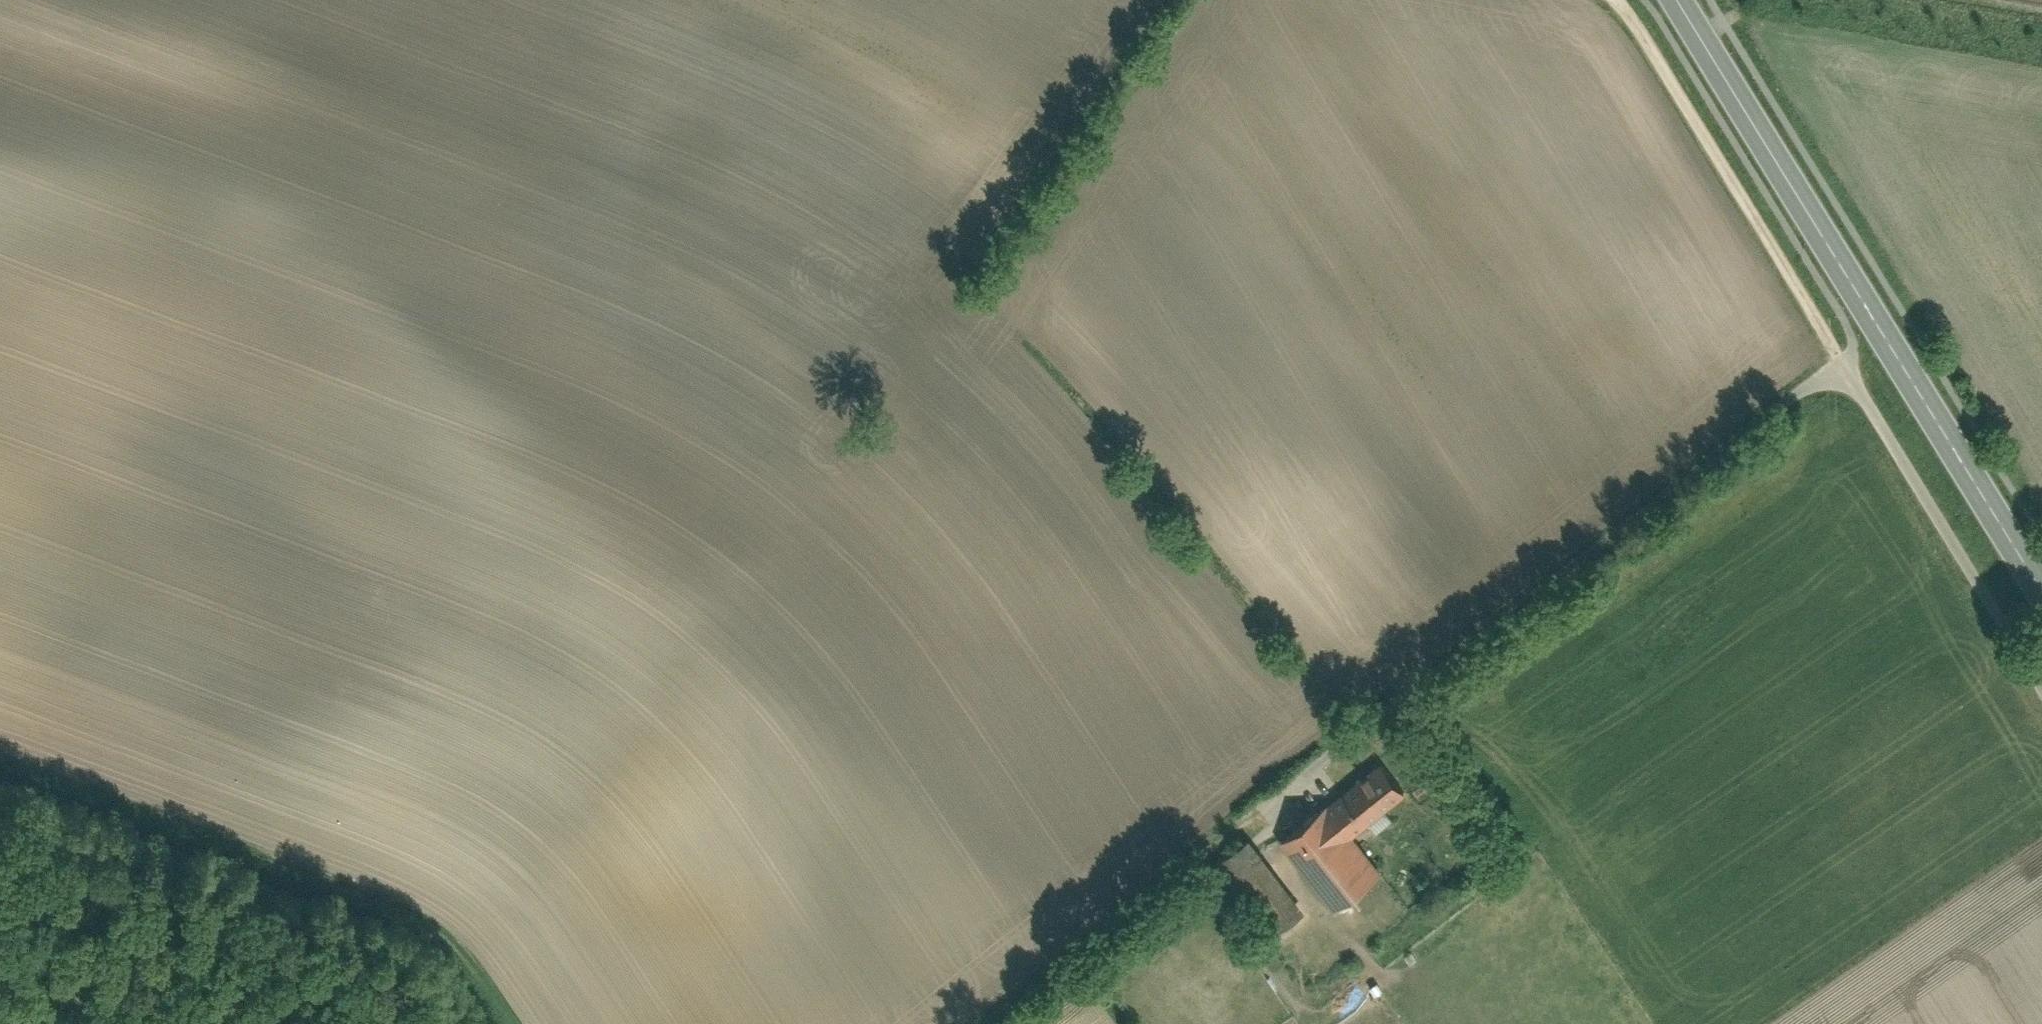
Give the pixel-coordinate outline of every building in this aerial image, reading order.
[(1327,803),(1348,830),(1403,788),(1382,761),(1327,803)] [(1327,803),(1285,836),(1338,904),(1380,871),(1348,830),(1327,803)] [(1303,909),(1251,836),(1221,858),(1273,931),(1303,909)]
